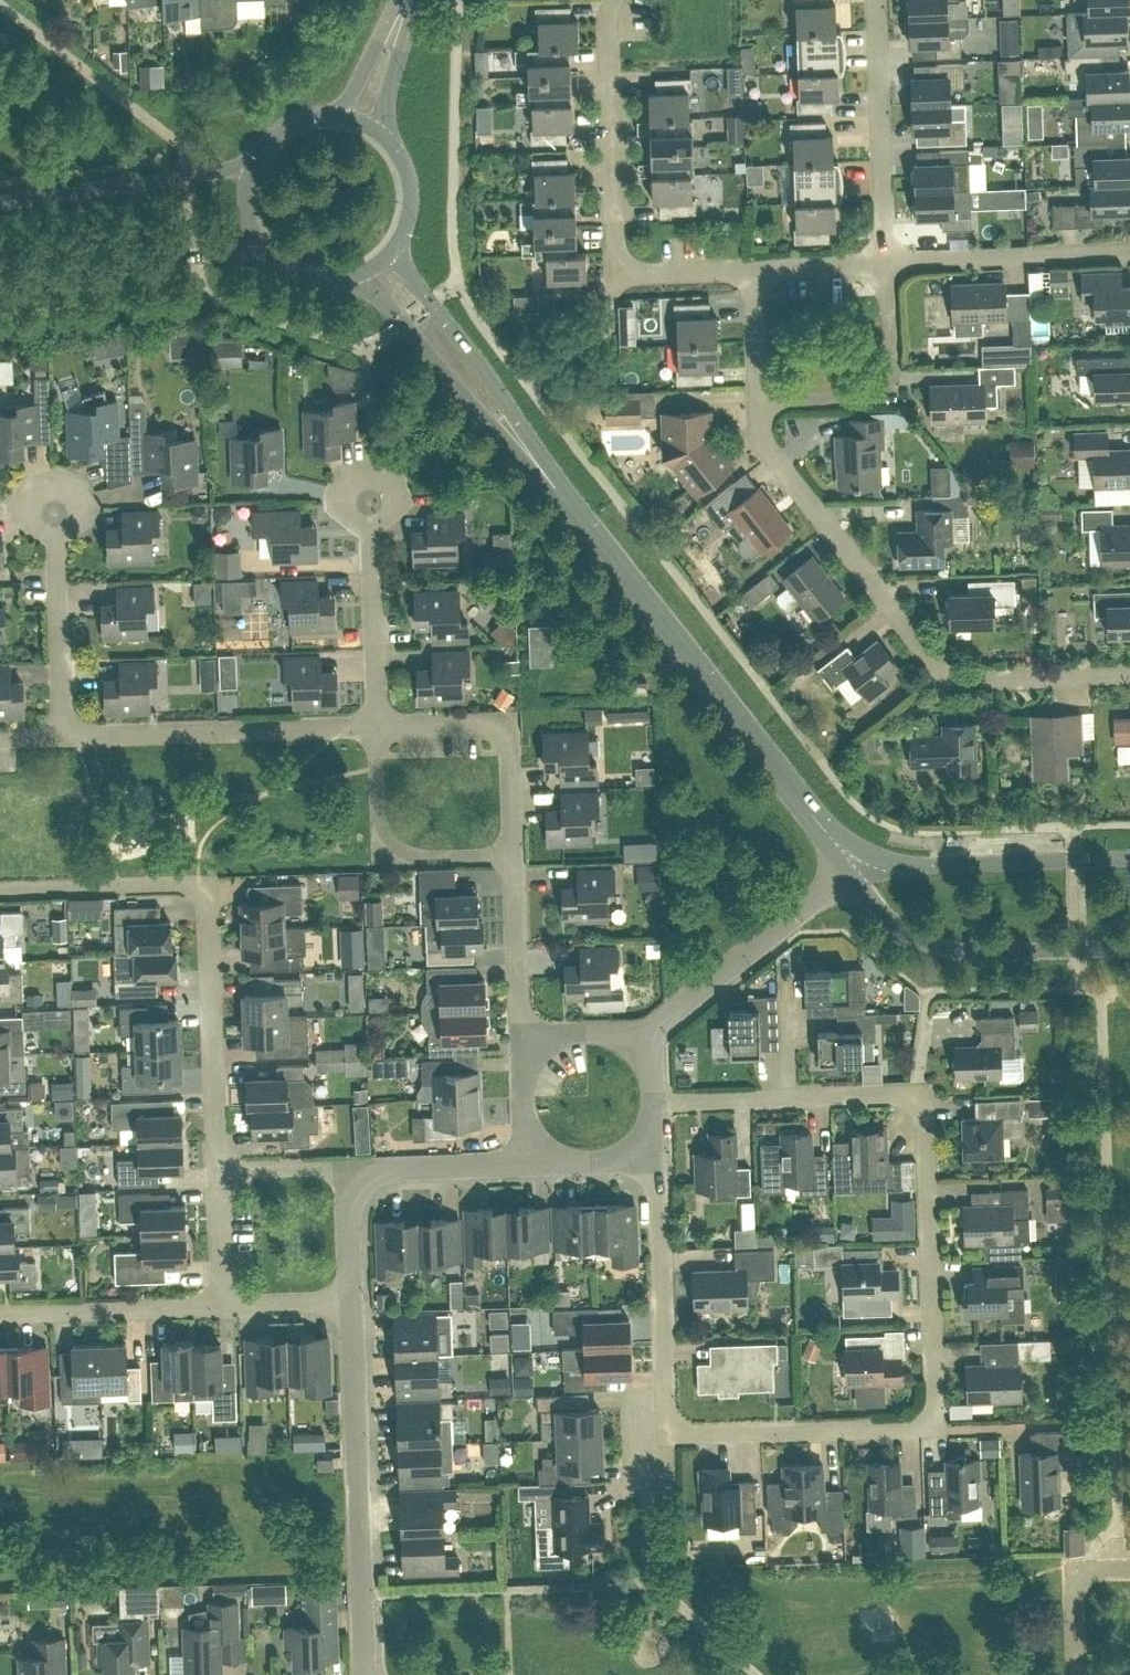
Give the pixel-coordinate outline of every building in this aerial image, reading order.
[(164,16),(186,16),(186,32),(201,31),(201,27),(201,15),(200,0),(164,0),(164,1),(164,16)] [(201,15),(201,27),(229,26),(232,26),(234,25),(235,24),(236,23),(237,22),(237,21),(238,19),(238,17),(239,15),(238,0),(200,0),(201,15)] [(837,30),(836,4),(829,4),(829,0),(793,0),(794,6),(796,6),(797,32),(837,30)] [(910,18),(967,16),(966,0),(909,0),(910,18)] [(1089,11),(1089,12),(1126,10),(1126,11),(1129,11),(1129,2),(1129,0),(1089,0),(1089,11)] [(539,47),(570,46),(579,46),(578,19),(571,19),(571,6),(535,7),(536,21),(538,21),(539,46),(539,47)] [(1127,38),(1126,11),(1126,10),(1089,12),(1089,11),(1068,12),(1068,31),(1069,53),(1097,52),(1096,39),(1127,38)] [(964,35),(968,31),(967,16),(910,18),(911,45),(935,44),(936,57),(962,56),(961,35),(964,35)] [(1018,20),(1000,20),(1000,32),(1007,38),(1018,37),(1018,20)] [(837,30),(797,32),(798,72),(838,70),(838,71),(843,71),(844,66),(845,61),(846,57),(846,50),(845,44),(844,39),(843,34),(841,29),(837,30)] [(570,46),(539,47),(539,46),(528,47),(529,75),(571,74),(570,46)] [(155,74),(155,55),(134,56),(134,75),(155,74)] [(1065,72),(1070,71),(1070,80),(1087,80),(1088,97),(1088,99),(1092,98),(1129,96),(1128,69),(1098,70),(1097,57),(1065,58),(1065,72)] [(775,63),(753,64),(755,101),(777,100),(775,63)] [(937,77),(912,78),(913,104),(950,103),(950,87),(965,87),(964,63),(936,64),(937,77)] [(838,71),(838,70),(798,72),(799,97),(797,97),(797,111),(833,110),(832,96),(839,96),(838,71)] [(533,103),(532,103),(572,101),(571,74),(529,75),(530,104),(533,103)] [(525,96),(524,77),(512,78),(513,97),(525,96)] [(656,92),(649,92),(650,118),(690,117),(690,116),(689,91),(691,91),(691,77),(655,78),(656,92)] [(1020,86),(998,87),(999,100),(1021,99),(1020,86)] [(1129,96),(1092,98),(1088,99),(1088,97),(1064,98),(1064,101),(1065,108),(1072,114),(1076,114),(1077,139),(1104,138),(1104,125),(1129,124),(1129,96)] [(532,103),(533,103),(533,129),(531,129),(532,143),(567,142),(566,128),(573,128),(572,101),(532,103)] [(939,143),(967,142),(966,118),(951,118),(950,103),(913,104),(914,131),(939,130),(939,143)] [(477,107),(477,118),(490,118),(491,107),(477,107)] [(690,116),(690,117),(650,118),(651,146),(693,145),(692,116),(690,116)] [(834,161),(834,160),(833,134),(826,135),(826,121),(790,122),(791,136),(793,136),(794,162),(834,161)] [(1021,128),(1001,129),(1001,144),(1021,144),(1021,128)] [(1091,183),(1095,183),(1095,184),(1129,183),(1129,155),(1105,156),(1105,143),(1075,144),(1076,184),(1091,183)] [(652,174),(692,173),(694,173),(693,145),(651,146),(652,174)] [(940,163),(915,164),(916,190),(953,189),(970,188),(969,149),(939,150),(940,163)] [(536,198),(576,197),(575,170),(568,171),(567,157),(532,158),(533,172),(535,172),(536,198)] [(834,160),(834,161),(794,162),(796,202),(835,200),(835,201),(840,201),(841,196),(842,192),(843,187),(843,180),(843,176),(842,172),(841,168),(840,164),(838,160),(834,160)] [(693,199),(692,173),(652,174),(653,200),(660,200),(660,214),(696,213),(695,198),(693,199)] [(1129,210),(1129,183),(1095,184),(1095,183),(1091,183),(1091,202),(1074,203),(1075,225),(1101,225),(1101,211),(1129,210)] [(916,190),(917,217),(942,216),(942,229),(972,228),(971,214),(970,188),(953,189),(916,190)] [(576,197),(536,198),(533,198),(534,226),(577,224),(576,197)] [(829,227),(836,227),(835,201),(835,200),(796,202),(796,228),(794,228),(795,242),(830,241),(829,227)] [(1052,204),(1053,226),(1062,226),(1061,203),(1052,204)] [(663,214),(664,221),(664,223),(686,222),(685,221),(685,213),(663,214)] [(547,254),(578,252),(577,252),(577,224),(534,226),(535,255),(547,254)] [(547,254),(548,279),(545,279),(546,294),(581,292),(580,279),(587,278),(586,252),(577,252),(578,252),(547,254)] [(1122,285),(1121,271),(1109,272),(1081,273),(1082,300),(1094,300),(1095,316),(1105,315),(1106,330),(1129,329),(1129,285),(1122,285)] [(1006,317),(1012,317),(1013,317),(1012,290),(1005,290),(1004,282),(952,284),(954,320),(954,329),(973,329),(972,319),(1006,318),(1006,317)] [(538,296),(527,296),(528,305),(528,310),(539,309),(539,305),(538,296)] [(710,315),(710,302),(674,303),(675,317),(677,317),(678,343),(718,341),(717,315),(710,315)] [(1013,317),(1012,317),(1013,344),(1032,343),(1031,316),(1013,317)] [(204,327),(178,328),(179,355),(206,353),(204,327)] [(621,343),(634,343),(633,330),(620,330),(621,343)] [(210,367),(243,365),(242,338),(209,339),(210,367)] [(712,368),(719,368),(718,341),(678,343),(679,369),(677,369),(677,383),(713,382),(712,368)] [(1077,357),(1077,373),(1086,372),(1094,379),(1094,398),(1129,397),(1129,355),(1077,357)] [(985,419),(984,405),(998,404),(997,383),(1015,382),(1015,364),(979,365),(979,383),(931,385),(933,421),(985,419)] [(50,376),(34,377),(35,403),(38,403),(51,403),(50,376)] [(70,452),(65,452),(65,453),(108,452),(109,458),(131,452),(131,434),(118,435),(117,400),(108,401),(104,389),(82,396),(86,409),(63,410),(63,412),(68,411),(70,452)] [(641,415),(641,397),(605,398),(606,422),(641,421),(641,415)] [(130,401),(131,433),(147,432),(145,400),(130,401)] [(305,412),(306,452),(301,452),(301,454),(340,452),(339,437),(355,436),(354,400),(336,401),(337,409),(300,410),(300,412),(305,412)] [(39,439),(38,403),(35,403),(5,404),(6,412),(0,412),(0,456),(24,455),(23,439),(39,439)] [(711,411),(662,412),(664,454),(696,494),(734,464),(712,436),(711,411)] [(894,413),(895,425),(918,425),(916,419),(896,413),(894,413)] [(877,447),(883,446),(882,418),(851,419),(852,435),(835,435),(836,456),(840,456),(842,485),(855,485),(855,487),(860,486),(860,484),(878,484),(877,447)] [(227,439),(232,438),(233,479),(228,480),(228,481),(267,480),(266,464),(282,463),(281,427),(251,428),(252,436),(227,437),(227,439)] [(164,439),(164,431),(147,432),(148,468),(164,467),(164,483),(203,482),(203,480),(197,480),(196,440),(201,440),(201,438),(164,439)] [(1108,449),(1107,431),(1075,433),(1075,455),(1094,454),(1095,485),(1129,484),(1129,448),(1108,449)] [(791,528),(759,487),(749,495),(730,510),(749,533),(739,541),(738,548),(738,549),(744,555),(751,556),(761,549),(762,551),(791,528)] [(718,494),(704,505),(713,516),(727,505),(718,494)] [(899,532),(900,563),(944,561),(943,540),(951,540),(950,514),(969,514),(968,494),(932,495),(933,508),(919,509),(919,531),(899,532)] [(276,501),(255,502),(256,510),(276,510),(276,501)] [(1113,523),(1112,507),(1081,508),(1082,529),(1101,528),(1102,564),(1129,563),(1129,522),(1113,523)] [(152,560),(152,565),(153,565),(152,528),(160,527),(159,510),(123,512),(124,527),(108,528),(110,566),(111,566),(111,561),(152,560)] [(273,528),(274,560),(317,558),(316,525),(300,526),(300,510),(276,510),(254,511),(254,529),(273,528)] [(464,512),(428,513),(429,529),(413,530),(415,568),(416,568),(416,563),(457,561),(457,567),(458,567),(457,529),(465,529),(464,512)] [(215,576),(242,575),(241,550),(215,551),(215,576)] [(484,552),(485,571),(513,570),(512,551),(484,552)] [(816,619),(844,596),(812,555),(784,578),(789,585),(778,594),(778,599),(784,607),(789,608),(800,599),(816,619)] [(751,606),(780,583),(770,571),(742,593),(751,606)] [(224,611),(242,610),(241,593),(240,579),(222,580),(224,611)] [(973,580),(974,593),(949,594),(950,624),(994,623),(994,603),(1015,603),(1014,579),(973,580)] [(334,595),(318,596),(318,580),(282,581),(283,598),(291,598),(292,635),(293,635),(293,630),(334,628),(334,634),(335,634),(334,595)] [(210,581),(194,582),(195,603),(211,603),(210,581)] [(432,624),(433,640),(469,639),(468,621),(460,622),(459,585),(457,585),(458,590),(417,591),(417,586),(415,586),(417,625),(432,624)] [(146,635),(146,640),(148,640),(146,603),(154,603),(154,586),(118,587),(119,603),(103,603),(104,642),(106,642),(106,637),(146,635)] [(1127,603),(1127,590),(1094,591),(1095,615),(1108,614),(1108,634),(1129,633),(1129,603),(1127,603)] [(552,662),(551,625),(530,625),(532,663),(552,662)] [(850,674),(869,699),(889,684),(882,675),(897,664),(877,639),(856,656),(847,645),(817,668),(832,688),(850,674)] [(421,701),(461,700),(462,705),(463,705),(462,668),(470,667),(469,650),(433,652),(434,667),(418,668),(420,706),(421,706),(421,701)] [(238,653),(220,654),(221,667),(238,667),(238,653)] [(337,671),(321,671),(321,655),(285,657),(286,687),(294,687),(295,711),(296,711),(296,705),(336,704),(337,709),(338,709),(337,671)] [(216,658),(202,658),(202,674),(217,673),(216,658)] [(504,659),(504,671),(517,671),(517,658),(504,659)] [(106,678),(107,717),(108,717),(108,712),(149,710),(149,715),(150,715),(149,678),(157,678),(156,661),(121,662),(121,678),(106,678)] [(23,715),(23,720),(24,720),(23,681),(11,682),(10,666),(0,666),(0,715),(23,715)] [(647,692),(647,681),(628,681),(621,681),(621,692),(647,692)] [(649,708),(607,710),(608,720),(649,719),(649,708)] [(1063,713),(1063,716),(1032,717),(1034,777),(1067,776),(1066,751),(1082,751),(1080,712),(1063,713)] [(1115,718),(1116,741),(1129,740),(1129,718),(1115,718)] [(943,734),(910,735),(911,764),(944,763),(945,774),(976,773),(974,722),(943,723),(943,734)] [(545,766),(561,765),(561,781),(598,780),(597,763),(589,763),(588,731),(544,733),(545,766)] [(653,764),(634,764),(634,781),(653,780),(653,764)] [(562,809),(547,809),(548,843),(592,841),(591,809),(599,809),(598,792),(562,793),(562,809)] [(655,841),(642,841),(643,858),(655,857),(655,841)] [(563,886),(564,919),(608,918),(607,886),(615,886),(614,868),(578,870),(579,886),(563,886)] [(339,875),(339,897),(358,896),(357,874),(339,875)] [(271,901),(241,903),(242,929),(284,927),(284,912),(303,912),(301,882),(271,884),(271,901)] [(420,883),(421,907),(422,923),(426,923),(443,922),(478,920),(477,894),(447,895),(447,882),(420,883)] [(414,911),(414,890),(402,890),(402,911),(414,911)] [(69,917),(92,917),(92,898),(68,899),(69,917)] [(364,900),(365,923),(383,922),(382,900),(364,900)] [(115,907),(117,950),(117,951),(130,951),(131,951),(135,951),(135,950),(172,949),(172,948),(171,920),(154,921),(153,906),(115,907)] [(4,960),(4,945),(17,944),(17,930),(23,930),(22,910),(1,911),(2,921),(0,921),(0,961),(4,960)] [(53,940),(67,940),(67,917),(52,918),(53,940)] [(426,923),(427,962),(454,961),(453,948),(483,947),(483,920),(478,920),(443,922),(426,923)] [(305,966),(304,941),(303,927),(305,927),(305,926),(284,927),(242,929),(243,955),(273,954),(274,967),(305,966)] [(609,963),(617,963),(617,946),(581,947),(581,963),(566,963),(567,997),(588,996),(589,1007),(611,1006),(624,1005),(623,988),(610,988),(609,963)] [(116,995),(123,995),(152,994),(152,979),(177,978),(176,948),(172,948),(172,949),(135,950),(135,951),(131,951),(130,951),(117,951),(117,950),(114,950),(116,995)] [(363,950),(343,950),(344,964),(363,963),(363,950)] [(383,951),(368,952),(368,965),(384,965),(383,951)] [(9,960),(4,960),(0,961),(0,1000),(23,1000),(22,973),(9,973),(9,960)] [(460,965),(427,967),(428,991),(424,994),(422,998),(422,1005),(422,1011),(486,1009),(485,979),(460,980),(460,965)] [(830,1000),(831,1014),(842,1014),(842,1013),(865,1013),(865,1012),(864,998),(850,998),(849,969),(805,970),(806,1000),(830,1000)] [(758,995),(777,995),(776,972),(758,984),(758,995)] [(350,982),(364,982),(364,973),(349,973),(350,982)] [(303,998),(302,991),(302,978),(274,979),(275,992),(245,993),(245,1017),(287,1016),(287,1015),(286,1005),(303,998)] [(72,988),(73,1004),(96,1003),(96,987),(72,988)] [(778,1028),(777,1001),(777,995),(748,996),(749,1009),(729,1010),(731,1054),(761,1053),(760,1029),(778,1028)] [(148,1006),(120,1007),(121,1034),(138,1034),(138,1048),(180,1047),(179,1018),(148,1019),(148,1006)] [(30,1009),(30,1022),(47,1021),(47,1008),(30,1009)] [(1019,1009),(1019,1029),(1034,1029),(1034,1008),(1019,1009)] [(462,1039),(487,1038),(486,1009),(422,1011),(422,1017),(422,1019),(423,1021),(424,1024),(425,1026),(426,1028),(428,1030),(428,1031),(429,1031),(430,1055),(463,1053),(462,1039)] [(897,1012),(875,1012),(865,1012),(865,1013),(842,1013),(842,1014),(842,1030),(818,1031),(819,1061),(863,1060),(863,1040),(876,1039),(875,1021),(897,1021),(897,1012)] [(309,1055),(308,1014),(287,1015),(287,1016),(245,1017),(246,1041),(276,1040),(277,1056),(309,1055)] [(10,1040),(24,1039),(23,1015),(0,1015),(0,1053),(10,1053),(10,1040)] [(957,1077),(1000,1075),(1001,1075),(1000,1056),(1010,1055),(1010,1045),(1015,1045),(1014,1015),(981,1016),(982,1042),(979,1045),(956,1046),(956,1057),(952,1061),(956,1065),(957,1077)] [(88,1041),(87,1020),(62,1022),(63,1042),(88,1041)] [(122,1064),(123,1091),(151,1090),(150,1077),(181,1076),(180,1047),(138,1048),(139,1063),(122,1064)] [(26,1091),(25,1053),(10,1053),(0,1053),(0,1092),(26,1091)] [(374,1074),(392,1074),(391,1057),(374,1058),(374,1074)] [(418,1099),(435,1099),(480,1097),(479,1070),(456,1071),(455,1058),(422,1059),(422,1083),(417,1092),(418,1099)] [(313,1084),(304,1076),(304,1064),(277,1065),(278,1078),(248,1079),(249,1106),(253,1106),(253,1105),(288,1104),(288,1103),(293,1103),(293,1105),(314,1104),(313,1084)] [(75,1096),(75,1080),(54,1080),(54,1097),(75,1096)] [(76,1080),(77,1096),(91,1096),(91,1080),(76,1080)] [(424,1115),(424,1139),(458,1138),(458,1125),(481,1124),(480,1097),(435,1099),(436,1115),(424,1115)] [(992,1099),(993,1117),(963,1118),(964,1147),(975,1157),(1004,1156),(1003,1135),(1022,1134),(1020,1098),(992,1099)] [(113,1127),(138,1126),(139,1141),(183,1140),(182,1111),(147,1112),(147,1099),(112,1100),(113,1127)] [(319,1104),(314,1104),(293,1105),(293,1103),(288,1103),(288,1104),(253,1105),(253,1106),(254,1132),(284,1131),(284,1145),(311,1144),(310,1131),(319,1130),(319,1104)] [(353,1104),(355,1127),(370,1126),(368,1103),(353,1104)] [(24,1129),(23,1106),(0,1107),(0,1146),(11,1146),(11,1145),(16,1145),(30,1145),(29,1128),(24,1129)] [(902,1160),(886,1160),(885,1128),(842,1129),(842,1130),(851,1130),(852,1140),(833,1140),(835,1190),(854,1189),(854,1173),(874,1172),(875,1188),(903,1187),(902,1160)] [(734,1152),(736,1152),(735,1132),(710,1133),(710,1152),(696,1153),(697,1188),(709,1187),(709,1198),(735,1197),(735,1194),(751,1193),(750,1165),(734,1166),(734,1152)] [(785,1182),(800,1181),(800,1194),(829,1193),(828,1167),(813,1167),(811,1132),(781,1133),(782,1142),(762,1143),(763,1191),(785,1190),(785,1182)] [(118,1158),(119,1184),(150,1183),(149,1170),(184,1169),(183,1140),(139,1141),(139,1157),(118,1158)] [(3,1173),(4,1186),(30,1185),(29,1161),(16,1162),(16,1145),(11,1145),(11,1146),(0,1146),(0,1173),(3,1173)] [(1046,1188),(1047,1201),(1069,1200),(1072,1200),(1071,1174),(1049,1175),(1049,1188),(1046,1188)] [(1000,1189),(1001,1205),(966,1207),(967,1240),(990,1239),(991,1258),(1026,1256),(1025,1238),(1030,1238),(1028,1188),(1000,1189)] [(98,1190),(82,1190),(82,1202),(99,1202),(98,1190)] [(150,1192),(119,1193),(120,1220),(142,1219),(142,1234),(187,1233),(185,1204),(151,1205),(150,1192)] [(614,1262),(637,1262),(635,1202),(594,1204),(596,1245),(613,1245),(614,1262)] [(553,1205),(555,1247),(596,1245),(594,1204),(553,1205)] [(15,1245),(14,1230),(31,1230),(30,1205),(3,1206),(4,1220),(0,1220),(0,1246),(15,1246),(15,1245)] [(534,1261),(549,1260),(547,1206),(506,1207),(507,1249),(534,1248),(534,1261)] [(482,1263),(481,1249),(507,1249),(506,1207),(465,1208),(467,1263),(482,1263)] [(419,1261),(460,1259),(459,1217),(418,1219),(419,1261)] [(394,1275),(393,1262),(419,1261),(418,1219),(377,1220),(379,1275),(394,1275)] [(756,1227),(734,1227),(735,1245),(757,1244),(756,1227)] [(115,1250),(116,1282),(147,1280),(146,1263),(188,1261),(187,1233),(142,1234),(143,1249),(115,1250)] [(814,1244),(795,1245),(796,1264),(815,1263),(814,1244)] [(20,1260),(19,1245),(15,1245),(15,1246),(0,1246),(0,1273),(10,1273),(11,1286),(37,1285),(37,1271),(36,1260),(20,1260)] [(882,1247),(843,1248),(844,1294),(859,1294),(860,1313),(891,1312),(891,1295),(898,1295),(897,1269),(879,1270),(878,1261),(883,1260),(882,1247)] [(736,1252),(737,1268),(694,1270),(696,1320),(697,1320),(696,1308),(747,1306),(746,1278),(775,1277),(774,1248),(735,1250),(735,1252),(736,1252)] [(1056,1264),(1056,1280),(1072,1280),(1072,1264),(1056,1264)] [(1024,1318),(1022,1266),(994,1267),(995,1280),(964,1281),(965,1311),(1003,1310),(1003,1319),(1024,1318)] [(546,1295),(562,1294),(561,1279),(545,1280),(546,1295)] [(478,1291),(462,1292),(463,1304),(479,1303),(478,1291)] [(554,1332),(585,1330),(585,1347),(630,1346),(629,1318),(599,1319),(598,1307),(554,1309),(554,1332)] [(436,1312),(395,1314),(396,1355),(438,1353),(436,1312)] [(488,1332),(488,1349),(506,1349),(506,1332),(488,1332)] [(846,1334),(847,1381),(857,1380),(858,1403),(883,1402),(883,1382),(901,1381),(900,1356),(882,1356),(882,1347),(886,1347),(885,1333),(846,1334)] [(330,1392),(328,1335),(287,1336),(289,1378),(306,1377),(307,1393),(330,1392)] [(809,1335),(802,1354),(816,1360),(823,1341),(809,1335)] [(274,1378),(289,1378),(287,1336),(246,1338),(248,1392),(275,1392),(274,1378)] [(1018,1339),(1018,1358),(1050,1357),(1050,1338),(1018,1339)] [(165,1367),(151,1367),(153,1399),(176,1398),(194,1397),(193,1386),(193,1381),(194,1381),(193,1344),(193,1340),(164,1341),(165,1367)] [(725,1361),(697,1362),(698,1391),(718,1390),(719,1394),(739,1393),(739,1389),(774,1388),(773,1360),(778,1360),(777,1341),(724,1343),(725,1361)] [(127,1365),(126,1342),(100,1343),(101,1388),(128,1387),(128,1399),(141,1399),(140,1365),(127,1365)] [(62,1401),(102,1400),(101,1388),(100,1343),(73,1344),(74,1367),(61,1368),(62,1401)] [(194,1381),(193,1381),(193,1386),(194,1397),(213,1397),(213,1401),(237,1400),(235,1368),(222,1369),(221,1343),(193,1344),(194,1381)] [(49,1402),(47,1345),(7,1346),(8,1388),(22,1387),(22,1403),(49,1402)] [(8,1388),(7,1346),(0,1346),(0,1388),(8,1388)] [(601,1387),(601,1375),(632,1373),(630,1346),(585,1347),(560,1348),(561,1366),(565,1365),(566,1388),(601,1387)] [(396,1355),(398,1395),(452,1394),(452,1379),(439,1379),(438,1353),(396,1355)] [(969,1400),(1021,1399),(1019,1362),(967,1364),(969,1400)] [(514,1393),(528,1393),(528,1376),(513,1376),(514,1393)] [(541,1421),(558,1420),(559,1437),(600,1436),(599,1407),(569,1408),(568,1393),(536,1394),(537,1410),(541,1410),(541,1421)] [(453,1417),(453,1400),(398,1402),(399,1443),(452,1441),(451,1417),(453,1417)] [(4,1451),(39,1449),(38,1430),(3,1432),(4,1451)] [(1021,1452),(1022,1504),(1060,1502),(1059,1465),(1074,1465),(1073,1430),(1035,1431),(1036,1452),(1021,1452)] [(295,1432),(295,1448),(311,1447),(311,1432),(295,1432)] [(193,1433),(175,1434),(176,1451),(194,1450),(193,1433)] [(571,1466),(601,1464),(600,1436),(559,1437),(559,1454),(543,1455),(543,1466),(539,1466),(539,1482),(544,1482),(572,1481),(571,1466)] [(998,1438),(983,1438),(984,1454),(998,1453),(998,1438)] [(399,1443),(401,1484),(450,1482),(449,1469),(453,1469),(452,1441),(399,1443)] [(334,1468),(333,1456),(318,1457),(318,1468),(334,1468)] [(963,1517),(962,1504),(978,1504),(977,1478),(979,1478),(979,1458),(946,1459),(947,1477),(932,1478),(934,1514),(949,1514),(950,1517),(963,1517)] [(862,1463),(869,1463),(870,1506),(890,1505),(890,1515),(917,1515),(916,1488),(901,1489),(900,1461),(862,1462),(862,1463)] [(844,1528),(843,1494),(824,1494),(823,1463),(783,1465),(784,1482),(767,1482),(768,1513),(773,1513),(773,1531),(788,1530),(797,1521),(796,1513),(820,1512),(821,1529),(844,1528)] [(701,1487),(703,1487),(705,1521),(739,1520),(739,1531),(756,1531),(755,1480),(728,1480),(728,1467),(701,1468),(701,1487)] [(539,1482),(518,1483),(519,1497),(544,1496),(544,1482),(539,1482)] [(456,1489),(401,1490),(402,1531),(444,1530),(443,1504),(456,1503),(456,1489)] [(604,1521),(589,1521),(588,1494),(552,1495),(553,1526),(538,1527),(539,1564),(567,1563),(567,1548),(604,1547),(604,1521)] [(923,1525),(901,1526),(902,1557),(924,1556),(923,1525)] [(402,1531),(404,1572),(459,1570),(458,1556),(445,1556),(444,1530),(402,1531)] [(929,1534),(930,1549),(948,1549),(947,1534),(929,1534)] [(247,1594),(247,1581),(221,1582),(221,1595),(247,1594)] [(133,1660),(148,1660),(148,1650),(147,1619),(144,1619),(144,1610),(160,1609),(159,1584),(121,1585),(122,1620),(119,1620),(120,1638),(99,1638),(100,1663),(106,1662),(106,1674),(133,1674),(133,1660)] [(270,1600),(269,1584),(252,1585),(253,1601),(270,1600)] [(48,1604),(68,1603),(67,1590),(48,1591),(48,1604)] [(300,1613),(308,1613),(309,1626),(286,1626),(287,1644),(294,1644),(295,1668),(324,1667),(323,1658),(337,1658),(334,1590),(299,1591),(300,1613)] [(221,1636),(238,1635),(237,1600),(210,1601),(210,1625),(184,1626),(186,1674),(222,1674),(221,1636)] [(36,1638),(36,1655),(21,1655),(22,1674),(65,1674),(63,1637),(36,1638)] [(162,1670),(175,1669),(174,1646),(162,1647),(162,1670)]
